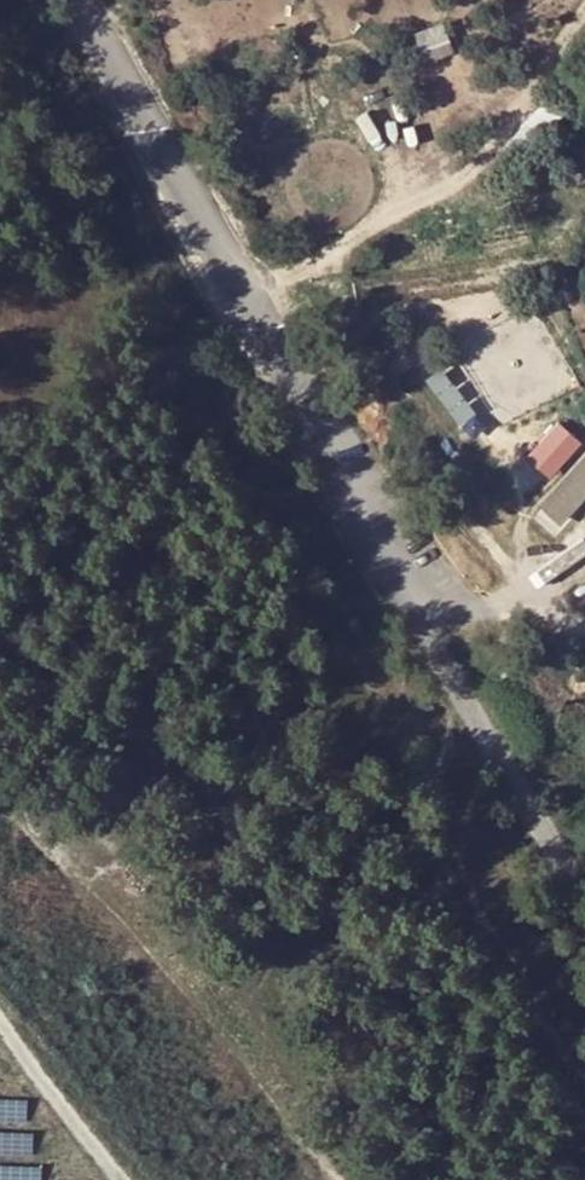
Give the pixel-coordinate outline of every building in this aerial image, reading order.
[(556,477),(584,443),(584,436),(562,416),(529,454),(556,477)] [(536,505),(550,518),(584,482),(584,455),(536,505)] [(556,525),(584,495),(584,482),(550,518),(556,525)] [(499,662),(506,674),(527,663),(520,651),(499,662)]
